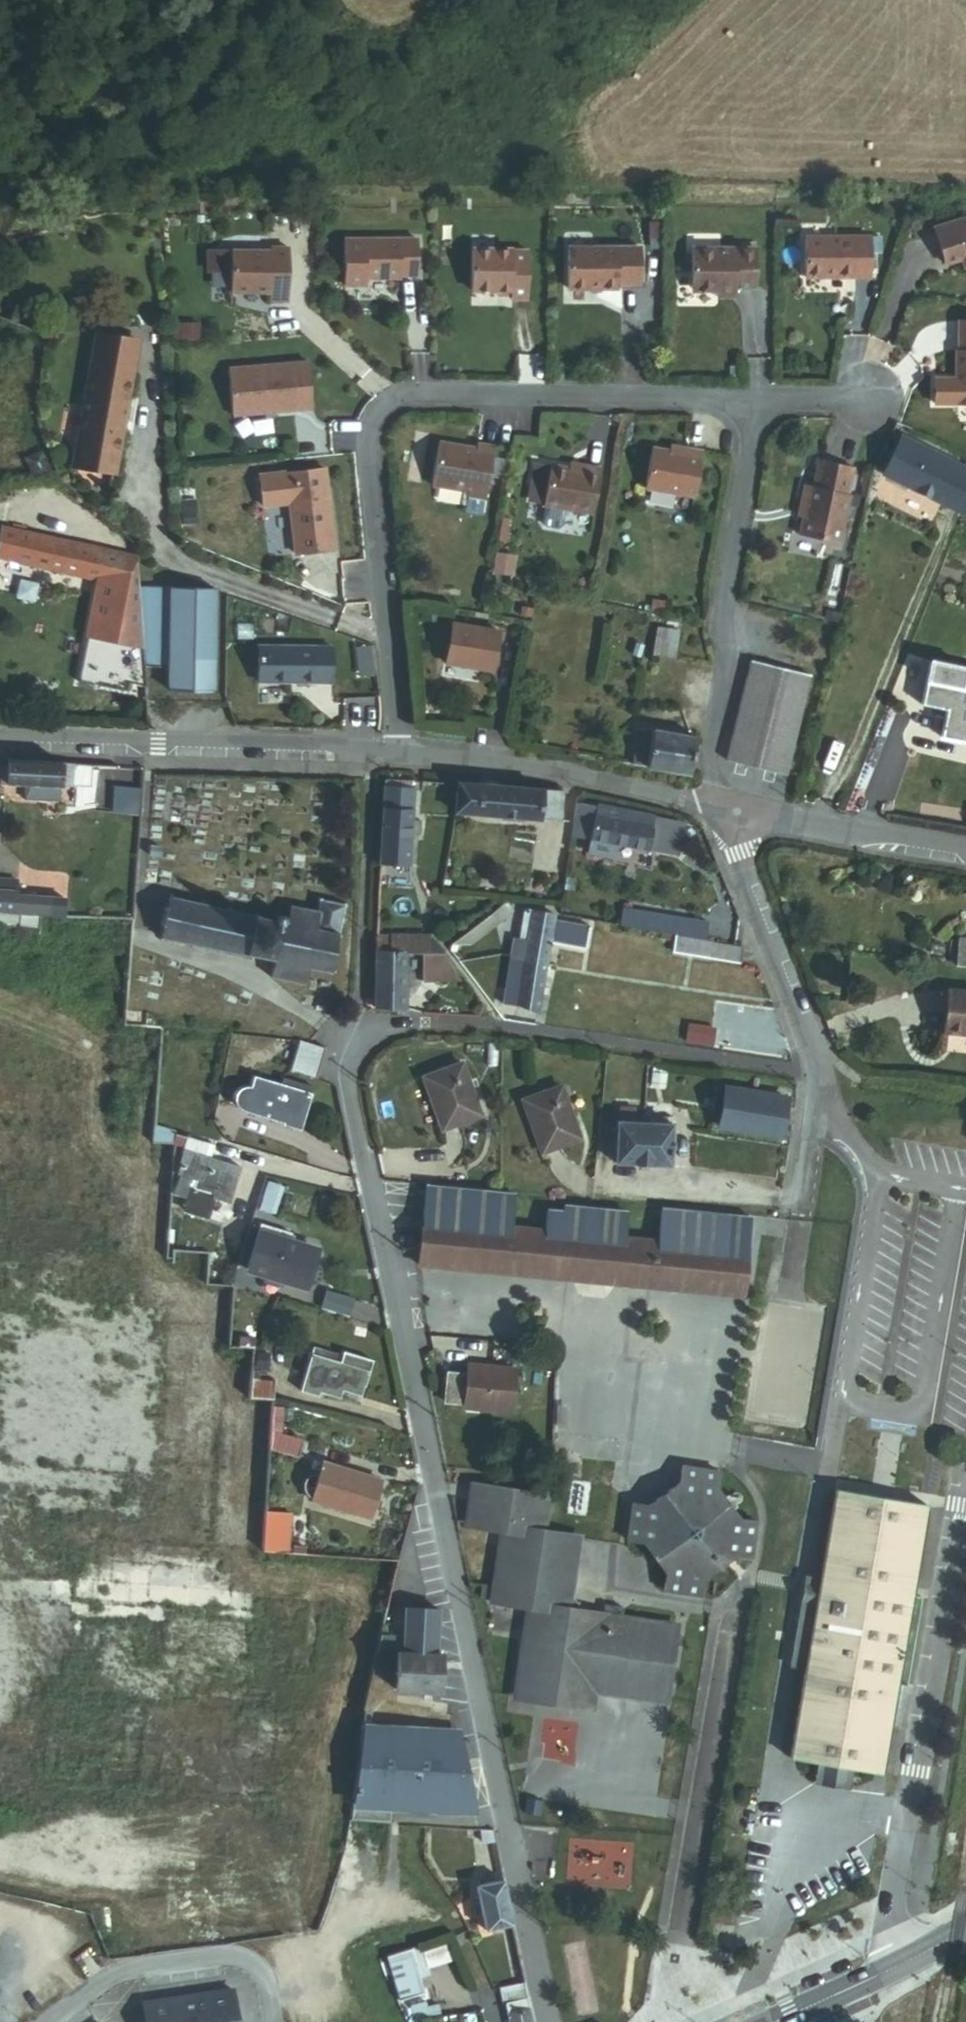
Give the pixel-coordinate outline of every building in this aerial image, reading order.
[(937,216),(936,254),(962,254),(962,262),(965,262),(965,216),(937,216)] [(814,279),(873,279),(873,234),(815,233),(814,279)] [(402,276),(418,277),(419,236),(343,235),(342,287),(366,288),(366,279),(402,280),(402,276)] [(268,295),(288,294),(287,244),(269,244),(269,248),(229,248),(230,293),(268,292),(268,295)] [(616,282),(638,282),(638,245),(564,245),(564,286),(616,286),(616,282)] [(735,285),(754,286),(755,248),(689,246),(688,284),(693,290),(716,290),(716,294),(731,295),(735,290),(735,285)] [(509,299),(527,299),(527,250),(469,250),(469,291),(509,291),(509,299)] [(268,303),(288,303),(288,294),(268,295),(268,303)] [(965,407),(965,321),(959,321),(959,352),(955,352),(955,380),(933,380),(933,407),(965,407)] [(73,478),(122,486),(141,338),(93,330),(73,478)] [(295,412),(313,411),(308,362),(227,369),(232,418),(272,414),(272,407),(294,405),(295,412)] [(272,414),(295,412),(294,405),(272,407),(272,414)] [(680,438),(697,442),(698,436),(681,433),(680,438)] [(657,477),(706,486),(715,439),(698,436),(697,442),(680,438),(665,435),(657,477)] [(965,515),(965,470),(907,441),(890,477),(965,515)] [(810,530),(853,540),(864,488),(859,487),(865,459),(831,451),(825,478),(815,476),(811,493),(818,494),(813,513),(810,530)] [(479,511),(497,514),(501,490),(503,472),(505,460),(487,457),(486,462),(450,456),(443,500),(479,506),(479,511)] [(327,499),(320,500),(319,489),(326,488),(323,467),(257,475),(261,506),(289,503),(295,554),(332,550),(327,499)] [(552,524),(604,532),(611,486),(594,484),(593,488),(577,486),(559,483),(552,524)] [(807,511),(813,513),(818,494),(811,493),(807,511)] [(149,595),(150,578),(151,562),(0,528),(0,554),(100,577),(77,681),(124,692),(124,687),(142,688),(143,679),(144,665),(149,595)] [(144,665),(165,668),(176,599),(149,595),(144,665)] [(161,692),(205,698),(220,605),(176,599),(165,668),(161,692)] [(442,665),(492,672),(498,630),(449,622),(442,665)] [(690,638),(668,638),(668,665),(690,665),(690,638)] [(260,688),(335,685),(334,650),(258,653),(260,688)] [(724,763),(785,778),(812,667),(781,660),(778,669),(748,662),(724,763)] [(934,665),(922,710),(936,713),(933,724),(947,727),(944,738),(965,744),(965,673),(934,665)] [(643,764),(697,774),(703,739),(649,730),(643,764)] [(27,782),(75,785),(75,771),(75,765),(28,762),(27,770),(27,782)] [(11,781),(27,782),(27,770),(11,769),(11,781)] [(75,785),(87,785),(88,772),(75,771),(75,785)] [(380,868),(407,869),(410,790),(384,788),(380,868)] [(450,817),(508,825),(512,798),(454,789),(450,817)] [(508,825),(552,832),(556,805),(512,798),(508,825)] [(643,853),(646,835),(621,830),(624,817),(590,811),(584,842),(643,853)] [(621,830),(646,835),(649,822),(624,817),(621,830)] [(60,917),(62,899),(13,894),(14,887),(6,887),(0,886),(0,911),(34,914),(56,916),(60,917)] [(306,972),(331,977),(344,909),(324,905),(322,915),(294,910),(291,923),(170,899),(162,944),(260,963),(257,978),(303,987),(306,972)] [(463,935),(470,944),(509,913),(502,904),(463,935)] [(549,946),(585,952),(588,930),(553,924),(554,914),(524,909),(520,936),(515,936),(508,978),(509,978),(520,980),(516,1007),(516,1009),(538,1012),(549,946)] [(34,914),(0,911),(0,927),(13,928),(13,930),(32,932),(34,914)] [(691,935),(723,941),(726,921),(695,916),(691,935)] [(960,922),(951,961),(965,964),(965,923),(960,922)] [(689,952),(725,958),(728,941),(723,941),(691,935),(689,952)] [(419,987),(464,991),(426,941),(376,936),(372,1009),(401,1009),(404,960),(421,961),(419,987)] [(725,958),(756,963),(759,947),(728,941),(725,958)] [(505,1005),(516,1007),(520,980),(509,978),(505,1005)] [(954,987),(948,1027),(965,1030),(965,988),(954,987)] [(132,1030),(149,1031),(150,1019),(133,1018),(132,1030)] [(287,1074),(316,1078),(320,1048),(293,1044),(292,1050),(280,1048),(278,1066),(288,1068),(287,1074)] [(455,1115),(493,1103),(475,1049),(437,1062),(455,1115)] [(245,1119),(297,1136),(310,1088),(278,1078),(275,1088),(264,1084),(252,1084),(245,1086),(239,1093),(238,1100),(238,1110),(245,1119)] [(581,1145),(564,1093),(524,1107),(540,1158),(581,1145)] [(717,1126),(775,1135),(780,1102),(722,1093),(717,1126)] [(620,1164),(675,1171),(683,1113),(628,1106),(620,1164)] [(169,1205),(186,1208),(194,1162),(213,1165),(215,1151),(185,1146),(180,1171),(170,1170),(169,1205)] [(186,1208),(240,1216),(247,1171),(213,1165),(194,1162),(186,1208)] [(411,1264),(736,1306),(746,1228),(659,1216),(655,1248),(619,1244),(623,1219),(561,1211),(560,1218),(541,1216),(538,1236),(416,1220),(411,1264)] [(311,1278),(304,1270),(306,1261),(286,1255),(287,1246),(259,1239),(247,1282),(298,1295),(302,1295),(308,1292),(311,1284),(311,1278)] [(316,1314),(341,1320),(346,1304),(320,1297),(316,1314)] [(363,1381),(381,1385),(386,1362),(358,1356),(360,1346),(328,1339),(319,1382),(338,1386),(339,1382),(362,1387),(363,1381)] [(459,1410),(506,1417),(513,1374),(466,1367),(465,1377),(444,1374),(440,1404),(459,1407),(459,1410)] [(279,1409),(280,1410),(284,1390),(268,1387),(270,1377),(262,1375),(256,1405),(279,1409)] [(276,1450),(302,1457),(306,1443),(277,1434),(276,1450)] [(696,1583),(735,1554),(751,1557),(758,1517),(740,1514),(719,1483),(722,1467),(684,1460),(681,1477),(645,1504),(627,1501),(621,1539),(638,1542),(659,1574),(657,1590),(694,1597),(696,1583)] [(318,1475),(363,1486),(364,1480),(364,1479),(313,1466),(312,1474),(318,1475)] [(354,1519),(373,1523),(382,1485),(364,1480),(363,1486),(318,1475),(311,1502),(355,1513),(354,1519)] [(920,1589),(911,1588),(927,1496),(834,1480),(817,1573),(808,1571),(791,1664),(801,1666),(786,1756),(821,1762),(818,1776),(842,1780),(845,1767),(879,1773),(895,1681),(904,1682),(920,1589)] [(595,1691),(663,1702),(677,1628),(670,1626),(670,1622),(661,1620),(661,1624),(588,1612),(573,1588),(582,1536),(545,1530),(550,1496),(476,1481),(469,1522),(505,1528),(494,1597),(532,1604),(517,1694),(593,1708),(595,1691)] [(270,1556),(287,1557),(289,1532),(271,1531),(270,1556)] [(419,1673),(456,1678),(459,1658),(454,1657),(458,1611),(432,1608),(428,1637),(426,1654),(421,1654),(419,1673)] [(421,1654),(426,1654),(428,1637),(398,1633),(394,1653),(421,1654)] [(390,1670),(419,1673),(421,1654),(394,1653),(390,1670)] [(354,1796),(469,1798),(453,1722),(359,1721),(354,1796)] [(491,1842),(489,1830),(478,1830),(481,1844),(491,1842)] [(505,1922),(496,1875),(469,1879),(473,1899),(474,1907),(478,1927),(505,1922)] [(474,1907),(473,1899),(465,1900),(467,1908),(474,1907)] [(441,1982),(427,1945),(403,1954),(413,1981),(406,1983),(410,1992),(411,1991),(411,1994),(441,1982)] [(236,1994),(146,2006),(148,2021),(240,2021),(236,1994)] [(529,2006),(504,2012),(506,2021),(532,2021),(529,2006)]
